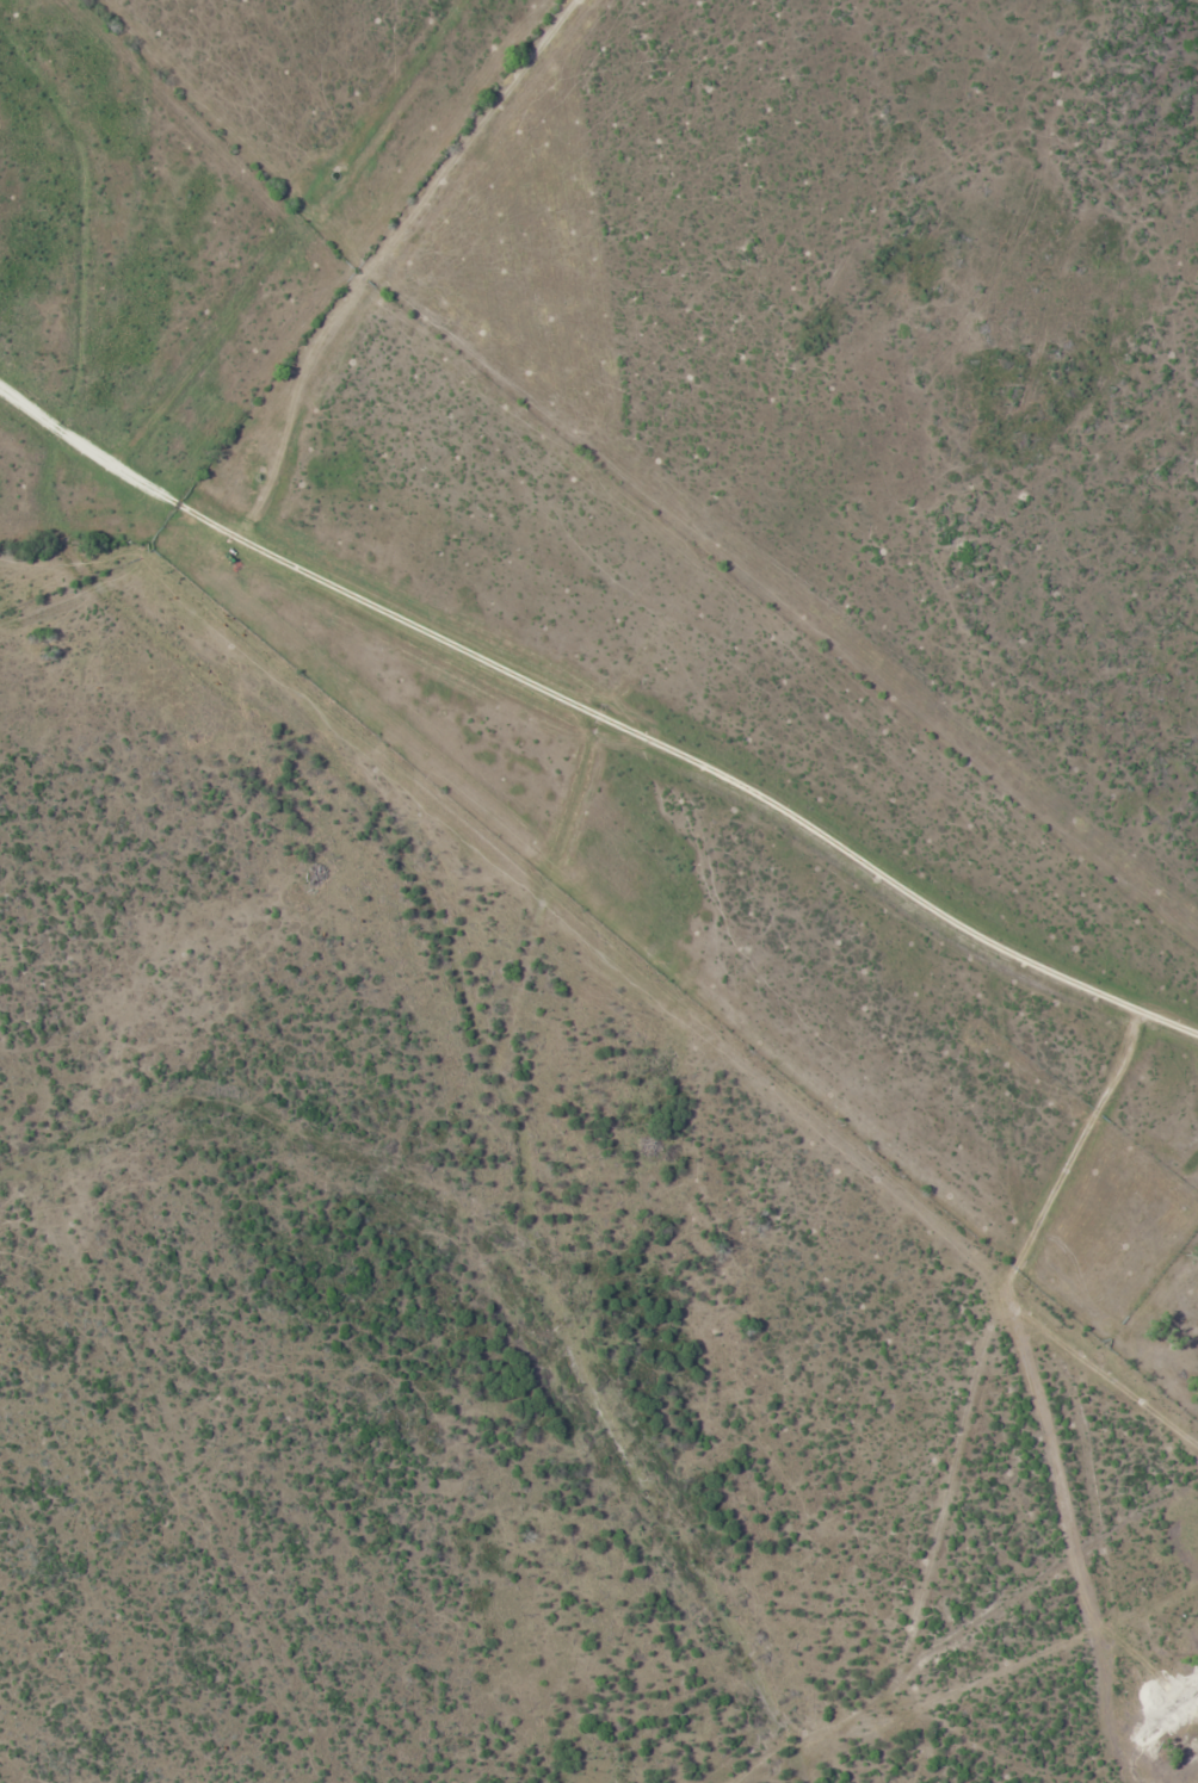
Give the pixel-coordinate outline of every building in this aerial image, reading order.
[(1179,1689),(1185,1685),(1188,1690),(1197,1684),(1197,1662),(1172,1677),(1179,1689)] [(1172,1707),(1157,1692),(1124,1725),(1139,1740),(1172,1707)]
